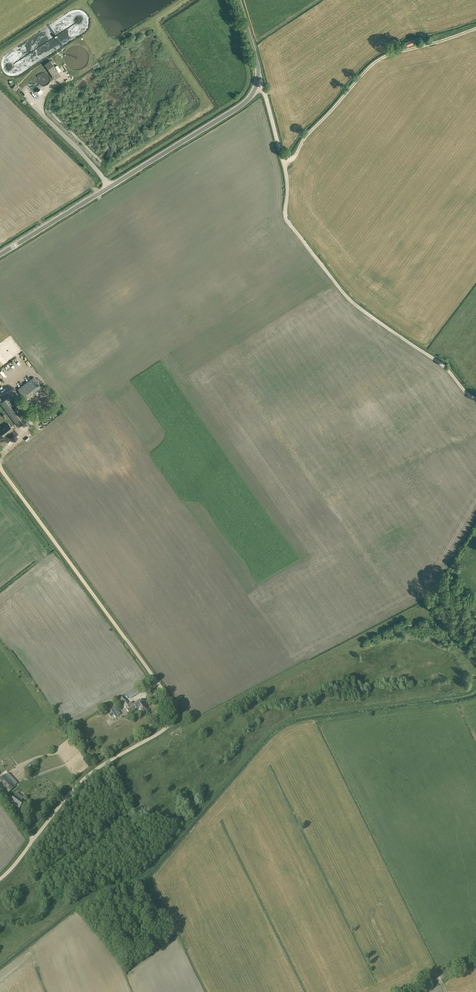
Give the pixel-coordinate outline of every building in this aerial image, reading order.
[(61,75),(54,65),(50,60),(45,64),(54,79),(61,75)] [(25,399),(41,386),(34,377),(18,389),(25,399)] [(19,427),(29,419),(11,395),(0,403),(19,427)] [(48,418),(56,414),(53,409),(45,414),(48,418)] [(9,424),(0,430),(0,431),(4,436),(13,430),(9,424)] [(121,703),(125,709),(127,707),(128,708),(126,709),(129,713),(135,709),(136,710),(139,708),(142,713),(146,710),(139,701),(133,705),(131,703),(129,705),(125,700),(121,703)] [(121,714),(115,707),(110,710),(112,713),(109,715),(111,718),(114,716),(115,718),(121,714)] [(26,773),(32,769),(29,764),(23,769),(26,773)] [(8,794),(16,787),(14,786),(13,784),(5,775),(0,779),(0,785),(8,794)] [(21,802),(24,798),(17,793),(12,800),(11,799),(10,801),(19,808),(23,803),(21,802)]
